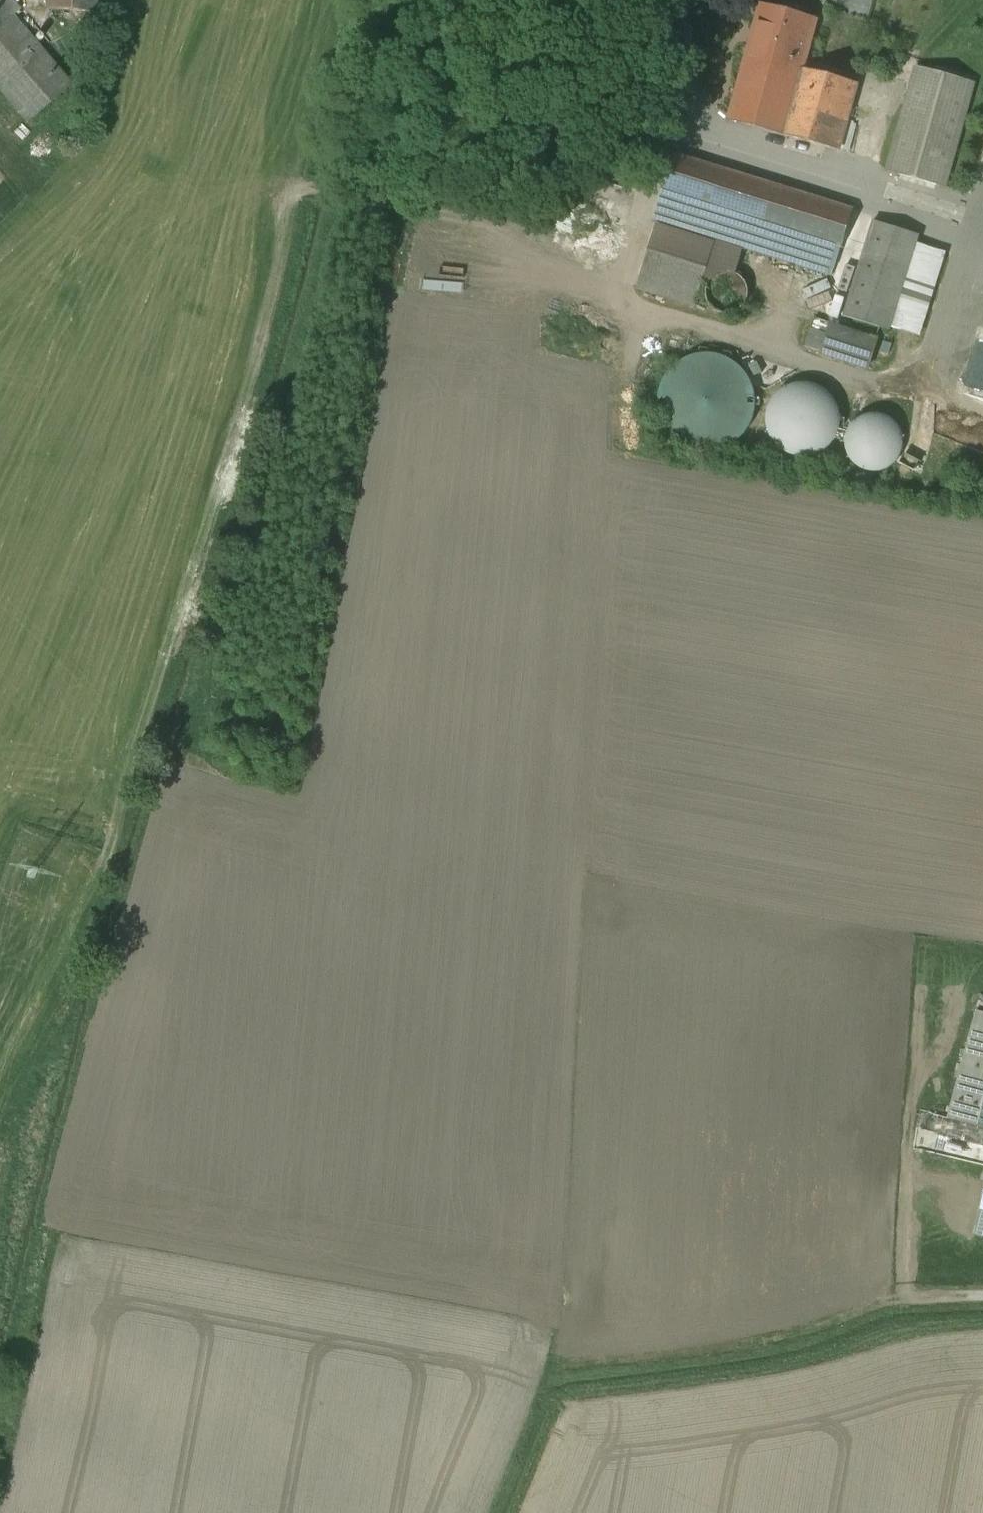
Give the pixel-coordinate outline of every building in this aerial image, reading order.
[(19,132),(71,88),(15,21),(24,14),(12,0),(0,0),(0,110),(19,132)] [(41,13),(89,17),(90,0),(42,0),(41,13)] [(813,23),(753,7),(721,123),(838,154),(856,84),(800,69),(813,23)] [(971,85),(913,69),(884,173),(942,189),(971,85)] [(858,211),(676,153),(654,223),(831,279),(823,313),(925,343),(949,258),(915,247),(917,238),(856,219),(858,211)] [(649,250),(637,287),(696,305),(707,268),(649,250)] [(415,289),(573,305),(576,275),(418,259),(415,289)] [(879,340),(819,321),(810,348),(870,368),(879,340)] [(738,365),(729,358),(713,352),(697,352),(678,358),(664,371),(656,392),(658,416),(672,437),(687,445),(706,448),(727,442),(744,427),(752,405),(750,384),(738,365)] [(830,407),(821,398),(810,393),(793,392),(782,397),(772,407),(767,418),(767,434),(772,446),(779,454),(790,460),(801,461),(813,459),(821,455),(830,446),(835,430),(835,418),(830,407)] [(881,424),(872,420),(862,420),(851,424),(845,430),(841,439),(840,445),(841,454),(846,462),(849,466),(857,470),(860,471),(870,472),(878,469),(884,465),(890,457),(892,448),(891,438),(887,430),(881,424)] [(977,1011),(949,1119),(982,1128),(982,1012),(977,1011)] [(974,1233),(982,1235),(982,1199),(974,1233)]
